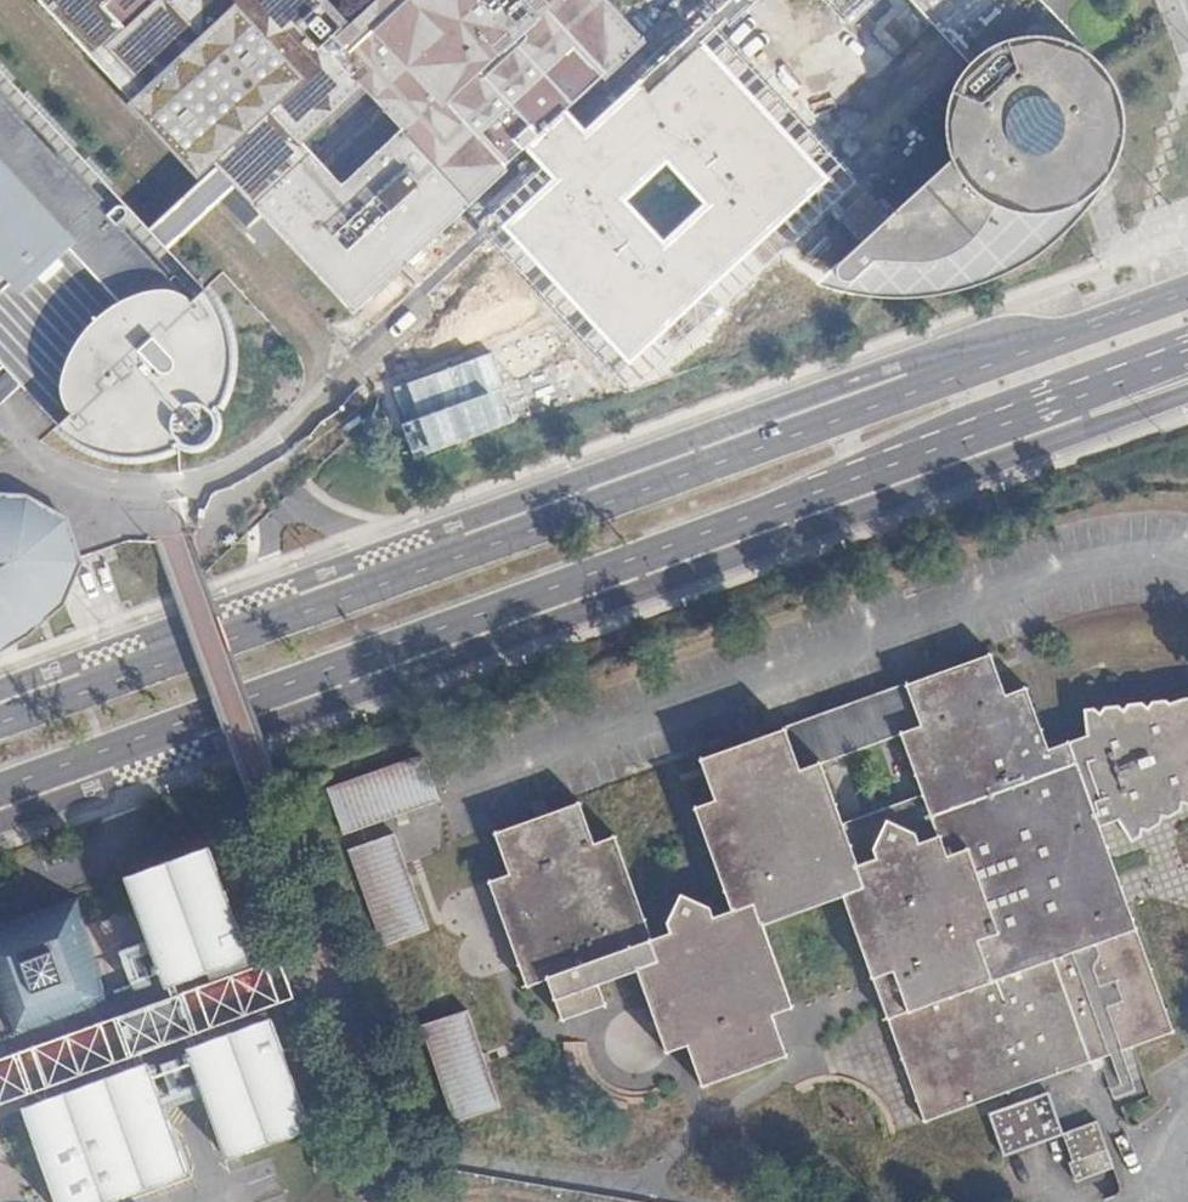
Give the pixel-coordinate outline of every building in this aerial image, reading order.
[(143,96),(135,104),(199,173),(215,158),(221,164),(238,183),(246,191),(298,143),(373,73),(417,122),(342,191),(290,239),(353,307),(505,167),(507,170),(510,168),(508,167),(526,150),(544,168),(553,177),(522,206),(510,217),(502,224),(518,242),(527,251),(579,307),(587,315),(631,362),(659,336),(696,302),(761,241),(829,178),(695,34),(671,55),(667,60),(652,74),(587,134),(577,122),(568,110),(598,82),(607,75),(608,77),(610,75),(607,72),(632,49),(586,0),(377,0),(351,24),(329,0),(55,0),(143,96)] [(949,48),(975,75),(978,72),(981,68),(985,66),(988,63),(992,60),(995,58),(999,56),(1003,54),(1007,53),(1012,52),(1016,51),(1022,49),(1027,49),(1032,49),(1036,49),(1039,49),(1044,50),(1048,50),(1052,51),(1057,52),(1061,54),(1065,56),(1067,57),(1073,60),(1082,48),(1035,0),(902,0),(949,48)] [(1091,74),(1082,66),(1073,60),(1067,57),(1065,56),(1061,54),(1057,52),(1052,51),(1048,50),(1044,50),(1039,49),(1036,49),(1032,49),(1027,49),(1022,49),(1016,51),(1012,52),(1007,53),(1003,54),(999,56),(995,58),(992,60),(988,63),(985,66),(981,68),(978,72),(975,75),(971,79),(965,88),(960,100),(957,112),(956,129),(957,135),(959,142),(964,154),(874,239),(870,235),(843,261),(839,265),(838,272),(840,277),(843,279),(849,282),(854,281),(857,280),(860,276),(866,282),(890,284),(914,284),(942,280),(973,272),(1000,262),(1027,246),(1057,225),(1078,204),(1071,193),(1080,189),(1098,170),(1100,166),(1110,147),(1113,128),(1110,108),(1103,90),(1091,74)] [(18,352),(36,371),(73,412),(60,424),(61,425),(63,428),(74,438),(89,447),(102,452),(121,457),(146,456),(160,453),(176,447),(175,444),(180,441),(185,445),(190,447),(200,447),(210,442),(214,438),(217,432),(218,426),(218,421),(216,415),(213,411),(218,407),(220,409),(224,401),(230,383),(233,369),(233,357),(232,345),(231,337),(226,321),(218,305),(205,290),(192,302),(154,262),(136,242),(119,224),(127,218),(128,214),(128,211),(127,208),(124,206),(122,206),(121,205),(116,207),(109,213),(99,203),(111,191),(0,72),(0,332),(18,352)] [(246,191),(290,239),(342,191),(298,143),(246,191)] [(154,262),(238,183),(221,164),(136,242),(154,262)] [(36,371),(18,352),(0,368),(0,405),(36,371)] [(30,635),(65,604),(83,561),(82,557),(68,518),(27,495),(0,493),(0,652),(30,635)] [(906,683),(913,704),(999,673),(992,653),(906,683)] [(519,964),(540,957),(547,977),(562,1018),(605,1003),(598,983),(637,969),(667,1051),(688,1044),(703,1085),(708,1083),(787,1054),(772,1012),(743,931),(763,923),(843,895),(864,887),(901,988),(879,996),(924,1122),(989,1098),(1132,1048),(1172,1033),(1173,1033),(1128,905),(1087,919),(1059,840),(1099,826),(1117,819),(1130,841),(1140,835),(1141,829),(1148,830),(1159,821),(1160,815),(1167,817),(1176,812),(1180,809),(1182,803),(1187,804),(1187,697),(1179,698),(1170,703),(1166,700),(1151,701),(1147,706),(1142,702),(1127,704),(1123,709),(1121,708),(1118,705),(1104,707),(1099,712),(1094,708),(1084,709),(1087,733),(1048,748),(1027,686),(1007,693),(999,673),(913,704),(921,725),(900,732),(922,794),(843,822),(821,761),(800,768),(792,748),(708,778),(716,799),(695,807),(732,909),(714,915),(711,906),(681,894),(667,923),(670,931),(652,938),(615,836),(594,843),(579,803),(496,832),(509,873),(489,880),(519,964)] [(701,758),(708,778),(792,748),(785,728),(701,758)] [(425,757),(329,791),(344,833),(439,799),(426,761),(425,757)] [(1087,919),(1128,905),(1099,826),(1059,840),(1087,919)] [(395,837),(350,852),(384,945),(429,929),(410,877),(404,860),(395,837)] [(105,1201),(188,1172),(165,1109),(206,1094),(229,1157),(312,1126),(297,1085),(210,847),(126,877),(130,888),(90,902),(97,924),(90,926),(78,895),(0,924),(0,1201),(103,1201),(105,1201)] [(864,887),(843,895),(873,977),(879,996),(901,988),(864,887)] [(743,931),(772,1012),(792,1005),(763,923),(743,931)] [(540,957),(519,964),(527,985),(547,977),(540,957)] [(468,1011),(424,1026),(458,1120),(501,1105),(487,1065),(482,1052),(468,1011)] [(1003,1156),(1062,1134),(1048,1093),(995,1112),(988,1115),(1003,1156)] [(1096,1123),(1062,1134),(1072,1162),(1069,1163),(1076,1180),(1112,1167),(1096,1123)]
